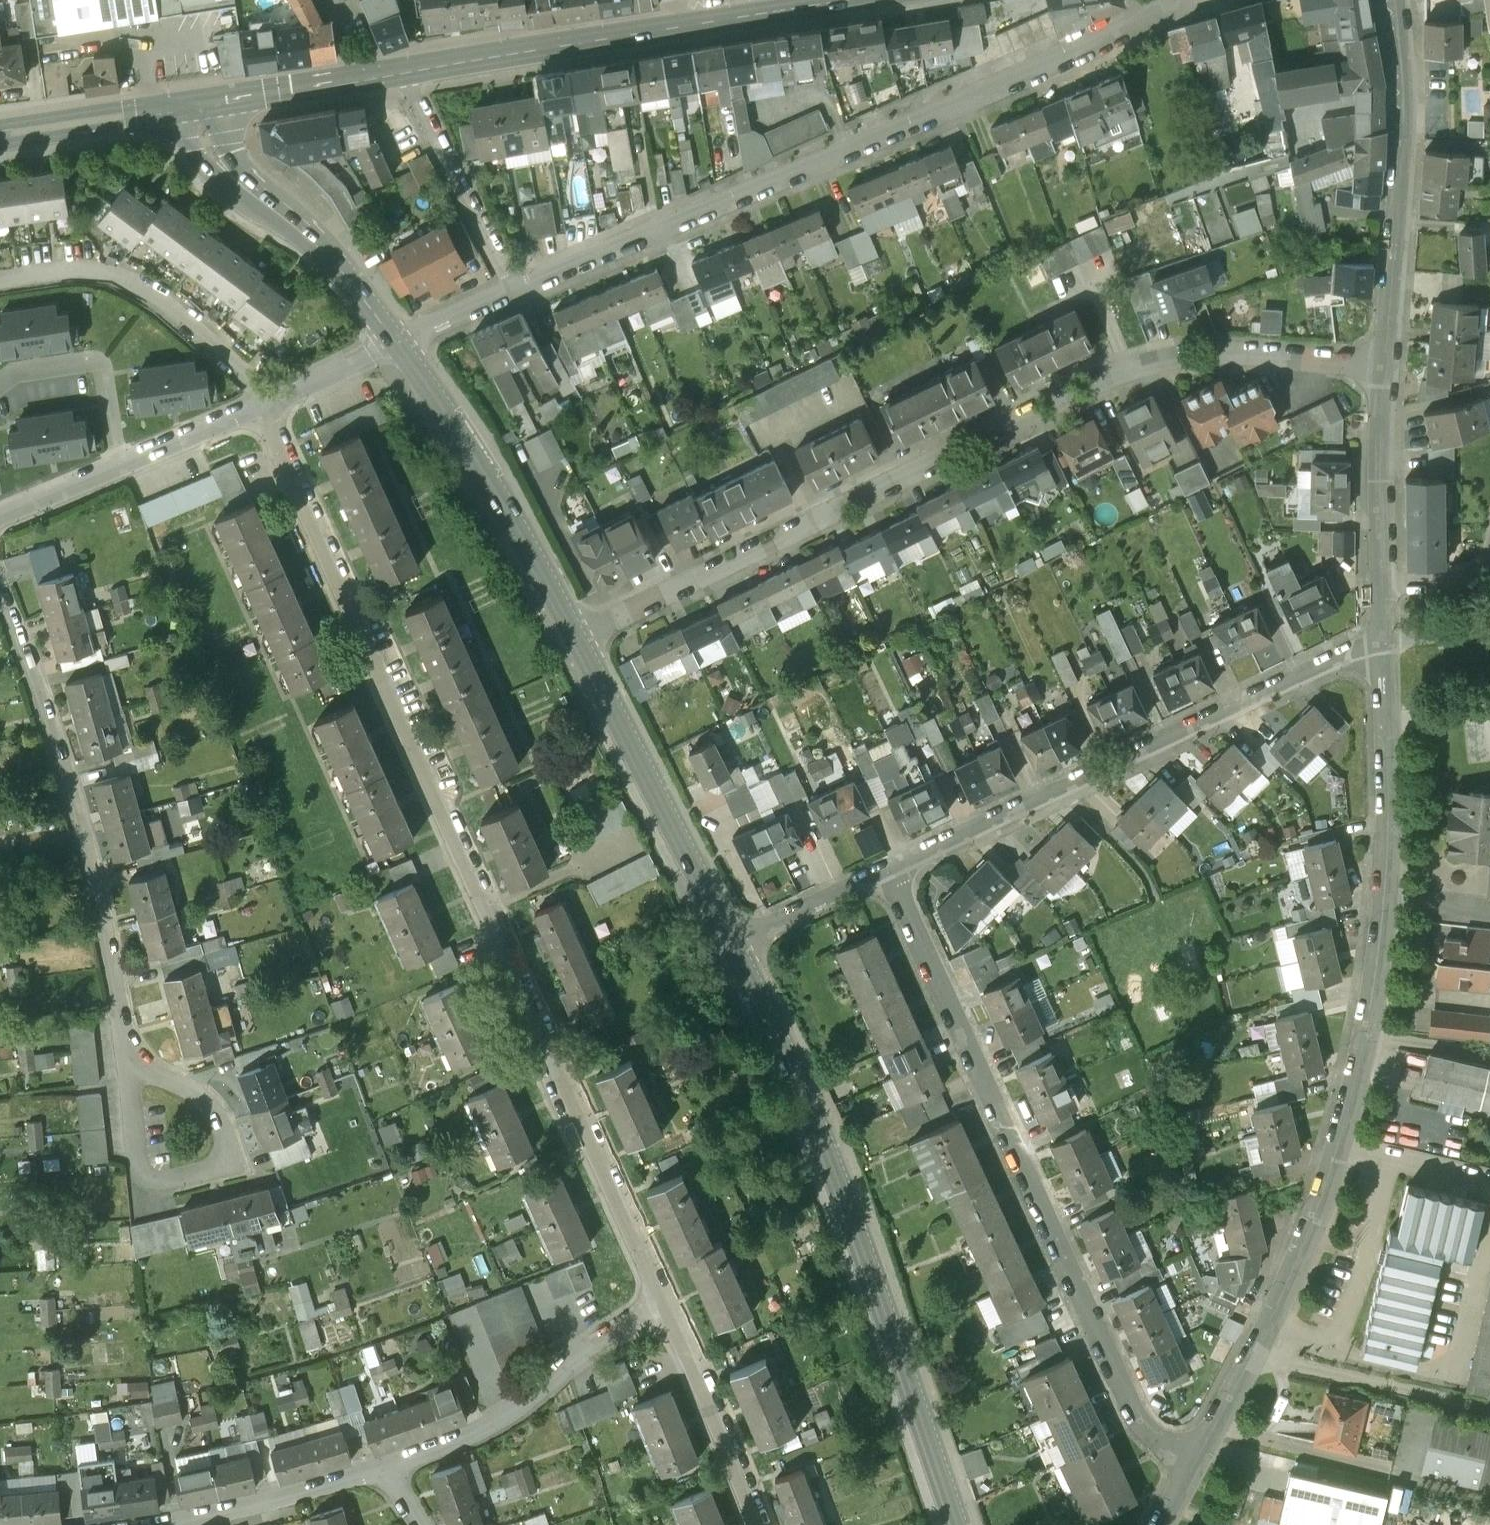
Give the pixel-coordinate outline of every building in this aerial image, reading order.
[(33,19),(36,35),(181,11),(181,12),(235,4),(234,0),(30,0),(33,19)] [(291,0),(280,0),(278,1),(287,16),(292,18),(299,14),(291,0)] [(311,0),(291,0),(299,14),(305,24),(311,61),(336,57),(331,20),(322,22),(311,0)] [(383,50),(408,41),(393,0),(361,0),(383,50)] [(427,28),(481,19),(478,0),(423,0),(427,28)] [(481,19),(527,12),(525,0),(478,0),(481,19)] [(527,12),(529,23),(558,19),(555,0),(525,0),(527,12)] [(558,19),(580,15),(579,9),(597,6),(596,0),(555,0),(558,19)] [(597,6),(599,13),(632,7),(631,0),(596,0),(597,6)] [(1050,10),(1048,12),(1056,32),(1123,2),(1122,0),(1047,0),(1050,10)] [(1303,21),(1320,18),(1326,52),(1314,53),(1317,68),(1351,61),(1347,37),(1375,33),(1369,0),(1300,0),(1303,21)] [(1258,3),(1230,11),(1238,38),(1237,38),(1245,68),(1254,65),(1266,117),(1260,119),(1264,130),(1281,126),(1280,120),(1283,120),(1279,101),(1273,76),(1258,3)] [(1048,12),(984,39),(993,59),(1056,32),(1048,12)] [(1216,16),(1185,24),(1185,25),(1194,58),(1225,49),(1216,16)] [(948,18),(917,23),(922,55),(953,50),(954,50),(950,28),(948,18)] [(33,19),(20,21),(23,37),(36,35),(33,19)] [(882,19),(854,23),(860,59),(861,63),(867,62),(866,58),(888,54),(882,19)] [(1460,21),(1424,21),(1424,57),(1461,56),(1460,21)] [(854,23),(819,29),(826,64),(827,64),(860,59),(854,23)] [(917,23),(884,28),(890,60),(922,55),(917,23)] [(983,52),(979,23),(962,26),(967,55),(983,52)] [(305,24),(275,29),(279,53),(280,65),(311,61),(305,24)] [(275,25),(240,30),(246,70),(280,65),(275,29),(275,25)] [(1185,25),(1168,30),(1174,52),(1180,50),(1183,61),(1194,58),(1185,25)] [(962,26),(950,28),(954,50),(953,50),(955,57),(967,55),(962,26)] [(819,29),(788,34),(795,74),(827,68),(827,64),(826,64),(819,29)] [(230,37),(219,39),(224,73),(246,70),(240,30),(229,32),(230,37)] [(1317,68),(1273,76),(1279,101),(1330,92),(1383,84),(1375,33),(1347,37),(1351,61),(1317,68)] [(788,34),(753,40),(760,75),(782,72),(782,76),(795,74),(788,34)] [(753,40),(723,45),(729,81),(738,79),(760,75),(753,40)] [(0,44),(0,83),(5,82),(5,81),(25,78),(20,41),(0,44)] [(723,45),(693,50),(700,86),(718,83),(729,81),(723,45)] [(693,50),(663,55),(669,91),(680,89),(700,86),(693,50)] [(1180,50),(1174,52),(1179,68),(1185,67),(1183,61),(1180,50)] [(115,52),(93,55),(95,71),(83,72),(86,92),(120,88),(115,52)] [(663,55),(634,60),(640,96),(664,92),(669,91),(663,55)] [(634,60),(597,66),(603,103),(608,129),(625,126),(628,126),(623,98),(640,96),(634,60)] [(597,66),(570,71),(577,107),(594,104),(603,103),(597,66)] [(1199,69),(1187,73),(1193,93),(1206,90),(1199,69)] [(570,71),(537,76),(541,97),(544,112),(550,144),(554,163),(566,161),(562,141),(564,141),(558,110),(577,107),(570,71)] [(1122,74),(1089,87),(1096,104),(1082,109),(1091,130),(1114,120),(1118,132),(1138,124),(1122,74)] [(1229,76),(1218,80),(1220,86),(1228,84),(1230,83),(1229,76)] [(738,79),(729,81),(733,104),(738,133),(750,129),(742,83),(738,79)] [(862,80),(850,83),(856,104),(868,100),(862,80)] [(729,81),(718,83),(723,112),(728,111),(727,105),(733,104),(729,81)] [(897,83),(887,88),(891,103),(902,98),(897,83)] [(1220,86),(1213,88),(1216,101),(1232,96),(1228,84),(1220,86)] [(1089,87),(1065,98),(1074,130),(1082,155),(1095,150),(1089,131),(1091,130),(1082,109),(1096,104),(1089,87)] [(1206,90),(1193,93),(1202,125),(1221,120),(1216,101),(1213,88),(1206,90)] [(1461,122),(1482,123),(1483,89),(1462,88),(1461,122)] [(680,89),(669,91),(674,114),(674,118),(685,116),(680,89)] [(669,91),(664,92),(668,115),(674,114),(669,91)] [(541,97),(518,101),(527,148),(550,144),(544,112),(541,97)] [(1065,98),(1042,107),(1053,132),(1055,137),(1074,130),(1065,98)] [(518,101),(496,105),(505,152),(527,148),(518,101)] [(603,103),(594,104),(595,114),(591,115),(594,132),(608,129),(603,103)] [(1383,103),(1357,107),(1357,115),(1357,133),(1383,130),(1383,103)] [(364,105),(334,110),(342,146),(355,144),(371,141),(371,140),(364,105)] [(496,105),(473,110),(482,157),(505,152),(496,105)] [(1034,112),(1033,112),(1017,118),(1027,143),(1033,160),(1055,151),(1048,134),(1053,132),(1042,107),(1041,107),(1042,109),(1034,112)] [(334,110),(260,123),(265,147),(275,151),(291,160),(310,175),(331,197),(349,229),(364,220),(343,190),(324,166),(308,157),(320,155),(319,150),(342,146),(334,110)] [(766,131),(750,129),(738,133),(744,169),(828,131),(819,111),(766,131)] [(1357,115),(1325,117),(1332,148),(1357,140),(1357,133),(1357,115)] [(587,118),(579,120),(582,134),(590,133),(587,118)] [(1016,119),(1008,123),(1008,122),(992,129),(992,128),(991,128),(1001,154),(1027,143),(1017,118),(1016,119)] [(625,126),(608,129),(615,169),(632,166),(625,126)] [(1281,126),(1264,130),(1265,137),(1270,136),(1274,148),(1265,150),(1268,160),(1287,155),(1281,126)] [(1383,130),(1357,133),(1357,140),(1332,148),(1331,149),(1291,164),(1294,183),(1309,177),(1355,159),(1354,172),(1365,168),(1382,166),(1383,149),(1383,130)] [(371,141),(355,144),(359,153),(375,185),(392,177),(375,139),(371,140),(371,141)] [(355,144),(342,146),(343,154),(346,159),(359,153),(355,144)] [(959,166),(950,146),(925,156),(935,181),(950,218),(964,213),(952,186),(964,181),(961,171),(959,166)] [(1467,154),(1425,150),(1422,181),(1458,184),(1464,185),(1478,183),(1477,172),(1465,174),(1467,154)] [(993,153),(982,157),(991,179),(1002,175),(993,153)] [(1268,160),(1259,162),(1263,173),(1291,164),(1287,155),(1268,160)] [(925,156),(899,167),(910,191),(935,181),(925,156)] [(973,160),(959,166),(961,171),(964,181),(966,187),(982,181),(973,160)] [(1365,168),(1354,172),(1354,173),(1353,173),(1353,177),(1338,182),(1336,204),(1378,207),(1382,166),(1365,168)] [(1476,167),(1477,172),(1478,183),(1479,183),(1489,181),(1489,180),(1488,166),(1476,167)] [(899,167),(874,177),(893,221),(918,210),(910,191),(899,167)] [(682,168),(670,171),(674,193),(686,191),(682,168)] [(62,170),(42,173),(48,214),(69,210),(62,170)] [(395,186),(369,197),(377,210),(423,190),(413,171),(392,180),(395,186)] [(42,173),(22,176),(28,217),(48,214),(42,173)] [(22,176),(2,179),(8,220),(28,217),(22,176)] [(874,177),(849,188),(865,226),(873,222),(875,228),(893,221),(874,177)] [(1294,183),(1296,195),(1312,190),(1309,177),(1294,183)] [(622,186),(626,210),(649,206),(644,181),(622,186)] [(1458,184),(1422,181),(1420,212),(1455,215),(1458,184)] [(1479,183),(1480,192),(1489,191),(1489,181),(1479,183)] [(123,187),(99,220),(115,232),(140,199),(123,187)] [(1312,190),(1296,195),(1306,247),(1318,245),(1315,231),(1319,230),(1316,215),(1322,214),(1320,201),(1314,202),(1312,190)] [(140,199),(115,232),(132,245),(141,233),(141,232),(156,212),(156,211),(140,199)] [(165,199),(156,211),(156,212),(141,232),(141,233),(157,245),(182,212),(165,199)] [(551,199),(538,202),(544,236),(558,234),(551,199)] [(819,209),(793,220),(803,244),(829,234),(819,209)] [(182,212),(157,245),(173,257),(198,224),(182,212)] [(793,220),(768,230),(783,267),(795,262),(790,250),(803,244),(793,220)] [(479,253),(462,221),(447,229),(464,261),(479,253)] [(198,224),(173,257),(189,269),(214,236),(198,224)] [(1102,224),(1038,255),(1048,276),(1110,246),(1102,224)] [(445,225),(420,238),(446,288),(456,283),(451,272),(466,265),(464,261),(447,229),(445,225)] [(783,267),(768,230),(743,241),(753,265),(763,288),(788,277),(783,267)] [(1459,232),(1462,273),(1484,272),(1489,271),(1489,250),(1483,252),(1481,231),(1459,232)] [(214,236),(189,269),(205,281),(230,248),(214,236)] [(420,238),(395,251),(413,287),(415,290),(430,283),(435,293),(446,288),(420,238)] [(743,241),(718,251),(728,276),(753,265),(743,241)] [(247,261),(230,248),(205,281),(222,294),(247,261)] [(718,251),(693,262),(703,286),(728,276),(718,251)] [(398,257),(380,266),(399,294),(413,287),(398,257)] [(247,261),(222,294),(238,306),(259,278),(260,278),(263,273),(247,261)] [(1372,265),(1337,261),(1336,275),(1334,289),(1370,292),(1372,265)] [(1152,281),(1151,281),(1157,297),(1164,316),(1175,312),(1179,321),(1196,315),(1188,295),(1212,286),(1204,263),(1152,281)] [(656,268),(631,279),(641,303),(666,293),(656,268)] [(1148,270),(1123,278),(1135,309),(1147,305),(1145,301),(1157,297),(1151,281),(1152,281),(1148,270)] [(1462,273),(1442,271),(1440,294),(1460,296),(1462,273)] [(1336,275),(1318,278),(1318,276),(1297,279),(1298,285),(1303,285),(1306,303),(1334,299),(1333,289),(1334,289),(1336,275)] [(259,278),(238,306),(234,310),(251,323),(275,290),(260,278),(259,278)] [(631,279),(606,289),(616,314),(641,303),(631,279)] [(606,289),(581,299),(603,353),(628,342),(616,314),(606,289)] [(275,290),(251,323),(267,335),(292,302),(275,290)] [(581,299),(555,310),(565,335),(563,336),(569,350),(575,364),(576,364),(603,353),(581,299)] [(1478,304),(1433,301),(1431,329),(1476,332),(1478,304)] [(0,323),(0,355),(73,344),(68,312),(58,314),(56,304),(37,307),(37,310),(21,313),(20,309),(1,312),(3,322),(0,323)] [(1271,329),(1287,329),(1287,308),(1272,307),(1271,329)] [(1074,309),(996,347),(1013,383),(1092,344),(1074,309)] [(521,311),(497,321),(515,358),(529,352),(532,361),(547,389),(557,382),(558,382),(539,347),(521,311),(521,312),(521,311)] [(497,321),(472,332),(473,333),(472,333),(509,405),(523,399),(509,371),(505,362),(515,358),(497,321)] [(1476,332),(1431,329),(1429,352),(1474,356),(1476,332)] [(977,336),(966,341),(974,358),(976,361),(987,355),(977,336)] [(557,354),(551,341),(539,347),(558,382),(557,382),(563,394),(575,387),(569,375),(557,354)] [(569,350),(557,354),(569,375),(579,371),(576,364),(575,364),(569,350)] [(529,352),(515,358),(519,367),(520,368),(532,361),(529,352)] [(1474,356),(1429,352),(1427,379),(1427,380),(1448,381),(1450,381),(1450,374),(1472,376),(1474,356)] [(830,357),(733,404),(743,424),(839,377),(830,357)] [(515,358),(505,362),(509,371),(519,367),(515,358)] [(974,358),(956,367),(956,368),(943,375),(962,412),(993,397),(976,361),(974,358)] [(141,379),(131,381),(136,412),(211,400),(206,369),(196,371),(194,360),(176,363),(176,367),(160,369),(159,366),(140,369),(141,379)] [(943,375),(881,405),(899,442),(962,412),(943,375)] [(1448,381),(1427,380),(1427,379),(1422,378),(1420,401),(1447,394),(1448,381)] [(1222,379),(1181,399),(1203,443),(1232,428),(1240,443),(1279,424),(1258,381),(1229,394),(1222,379)] [(1153,394),(1117,412),(1142,462),(1156,455),(1154,452),(1176,441),(1153,394)] [(555,397),(539,405),(547,420),(562,412),(555,397)] [(1333,398),(1290,418),(1299,438),(1342,417),(1333,398)] [(1481,398),(1424,412),(1433,445),(1449,441),(1489,428),(1481,398)] [(380,399),(315,428),(325,450),(358,435),(390,421),(380,399)] [(19,429),(9,431),(14,462),(90,450),(85,419),(74,421),(73,410),(53,413),(54,417),(38,419),(37,416),(18,419),(19,429)] [(860,417),(795,449),(813,485),(878,453),(860,417)] [(1343,417),(1320,428),(1320,441),(1342,441),(1343,417)] [(1093,419),(1059,436),(1077,470),(1110,453),(1093,419)] [(550,428),(525,440),(538,465),(563,453),(550,428)] [(325,450),(324,450),(353,516),(387,500),(358,435),(325,450)] [(1433,445),(1430,446),(1431,476),(1442,476),(1443,477),(1454,477),(1454,441),(1433,445)] [(1037,447),(997,467),(1015,503),(1024,498),(1038,502),(1044,488),(1054,483),(1055,482),(1041,454),(1037,447)] [(1339,449),(1312,448),(1312,468),(1300,468),(1299,484),(1312,484),(1348,485),(1348,460),(1339,460),(1339,449)] [(1068,481),(1052,449),(1041,454),(1055,482),(1054,483),(1056,487),(1068,481)] [(1124,454),(1111,461),(1125,488),(1138,481),(1124,454)] [(792,496),(773,459),(745,473),(745,472),(744,472),(763,511),(764,510),(763,510),(792,496)] [(232,460),(211,470),(213,474),(223,495),(230,511),(251,502),(232,460)] [(1199,461),(1174,474),(1184,495),(1209,483),(1199,461)] [(997,467),(957,486),(967,506),(968,506),(996,492),(1004,508),(1015,503),(997,467)] [(744,473),(693,498),(709,530),(711,535),(762,510),(763,511),(744,472),(744,473)] [(1286,473),(1269,473),(1269,483),(1286,483),(1286,473)] [(213,474),(138,505),(146,527),(223,495),(213,474)] [(1431,476),(1407,477),(1409,564),(1444,564),(1443,477),(1442,476),(1431,476)] [(1286,483),(1269,483),(1269,494),(1285,494),(1286,483)] [(1348,485),(1312,484),(1311,509),(1347,509),(1348,485)] [(1145,485),(1128,490),(1134,508),(1151,502),(1145,485)] [(957,486),(917,506),(919,512),(920,511),(927,526),(928,525),(956,511),(964,528),(976,522),(968,506),(967,506),(957,486)] [(1202,516),(1216,511),(1205,487),(1192,492),(1202,516)] [(691,493),(657,510),(676,547),(709,530),(693,498),(691,493)] [(387,500),(353,516),(382,581),(417,566),(387,500)] [(230,511),(218,517),(248,583),(284,567),(254,501),(230,511)] [(919,512),(880,531),(889,550),(890,549),(919,535),(927,553),(939,547),(928,525),(927,526),(920,511),(919,512)] [(604,527),(603,527),(626,572),(655,557),(632,513),(604,527)] [(601,522),(587,530),(585,526),(573,533),(584,553),(583,554),(582,557),(586,564),(589,565),(590,565),(600,586),(626,572),(603,527),(604,527),(601,522)] [(1355,531),(1333,530),(1333,554),(1355,555),(1355,531)] [(841,550),(850,569),(879,555),(887,573),(899,567),(890,549),(889,550),(880,531),(841,550)] [(838,545),(798,564),(808,584),(837,570),(845,586),(856,581),(850,569),(841,550),(838,545)] [(1302,584),(1289,558),(1267,569),(1280,595),(1275,597),(1283,614),(1288,611),(1295,628),(1318,617),(1302,584)] [(798,564),(758,584),(768,604),(769,604),(781,597),(789,614),(817,600),(808,584),(798,564)] [(284,567),(248,583),(278,649),(314,633),(284,567)] [(1228,569),(1216,575),(1224,592),(1236,586),(1228,569)] [(72,572),(39,582),(49,620),(83,610),(72,572)] [(1324,573),(1302,584),(1318,617),(1340,606),(1324,573)] [(1216,575),(1203,581),(1211,598),(1224,592),(1216,575)] [(758,584),(718,604),(720,609),(721,609),(728,623),(729,623),(757,609),(765,625),(777,620),(769,604),(768,604),(758,584)] [(123,585),(111,589),(115,601),(127,598),(123,585)] [(442,595),(407,610),(424,648),(459,633),(442,595)] [(781,597),(769,604),(777,620),(789,614),(781,597)] [(127,598),(115,601),(118,614),(130,611),(127,598)] [(1257,605),(1235,615),(1251,649),(1273,638),(1257,605)] [(1120,628),(1110,607),(1097,613),(1119,660),(1132,654),(1120,628)] [(720,609),(681,629),(690,647),(691,647),(719,633),(728,651),(739,645),(729,623),(728,623),(721,609),(720,609)] [(83,610),(49,620),(60,657),(93,648),(83,610)] [(1192,610),(1179,616),(1190,638),(1202,632),(1192,610)] [(1235,615),(1213,626),(1229,659),(1251,649),(1235,615)] [(1167,618),(1157,623),(1165,639),(1174,634),(1167,618)] [(1145,648),(1132,622),(1120,628),(1132,654),(1145,648)] [(1157,623),(1148,627),(1155,643),(1165,639),(1157,623)] [(681,629),(641,648),(650,667),(680,653),(688,670),(700,664),(691,647),(690,647),(681,629)] [(314,633),(278,649),(295,688),(331,672),(314,633)] [(459,633),(424,648),(454,714),(489,698),(459,633)] [(1199,652),(1195,645),(1185,650),(1189,657),(1176,663),(1192,696),(1215,685),(1199,652)] [(1070,684),(1084,677),(1069,646),(1055,653),(1070,684)] [(921,650),(906,658),(916,679),(932,671),(921,650)] [(1101,650),(1091,654),(1098,670),(1108,665),(1101,650)] [(1091,654),(1082,658),(1089,674),(1098,670),(1091,654)] [(1176,663),(1154,673),(1170,706),(1192,696),(1176,663)] [(100,673),(67,682),(78,720),(111,710),(100,673)] [(1034,681),(1025,686),(1032,701),(1041,697),(1034,681)] [(159,683),(145,687),(149,699),(163,696),(159,683)] [(1132,683),(1110,694),(1125,727),(1148,716),(1132,683)] [(1025,686),(1015,690),(1022,706),(1032,701),(1025,686)] [(988,693),(976,699),(986,723),(999,717),(988,693)] [(1110,694),(1087,704),(1103,737),(1125,727),(1110,694)] [(163,696),(149,699),(153,712),(166,708),(163,696)] [(489,698),(454,714),(483,779),(518,763),(489,698)] [(382,769),(353,703),(319,718),(348,784),(382,769)] [(913,705),(898,712),(910,739),(925,732),(913,705)] [(1317,706),(1295,727),(1318,750),(1339,729),(1326,716),(1317,706)] [(1351,724),(1335,707),(1326,716),(1339,729),(1343,733),(1351,724)] [(111,710),(78,720),(88,758),(122,749),(111,710)] [(968,712),(958,717),(966,732),(975,728),(968,712)] [(1065,715),(1043,725),(1058,758),(1081,748),(1065,715)] [(958,717),(949,721),(956,737),(966,732),(958,717)] [(1043,725),(1020,736),(1036,769),(1058,758),(1043,725)] [(895,727),(884,732),(891,746),(901,742),(902,741),(895,727)] [(1295,727),(1274,748),(1285,760),(1296,771),(1318,750),(1295,727)] [(713,740),(689,751),(705,785),(717,780),(723,791),(734,785),(713,740)] [(944,740),(931,746),(943,771),(954,766),(956,765),(944,740)] [(864,741),(851,747),(865,779),(877,773),(871,760),(872,760),(864,741)] [(932,776),(925,779),(914,755),(908,758),(901,742),(891,746),(893,750),(925,821),(948,810),(932,776)] [(1274,748),(1268,743),(1260,751),(1276,768),(1285,760),(1274,748)] [(1251,760),(1235,744),(1217,762),(1241,786),(1259,768),(1251,760)] [(1014,779),(999,746),(976,756),(992,789),(1014,779)] [(925,821),(893,750),(872,760),(871,760),(877,773),(887,796),(886,797),(902,831),(925,821)] [(1276,768),(1260,751),(1251,760),(1259,768),(1268,777),(1276,768)] [(826,756),(816,760),(823,775),(833,771),(826,756)] [(956,765),(954,766),(969,799),(992,789),(976,756),(956,765)] [(816,760),(807,764),(814,780),(823,775),(816,760)] [(1241,786),(1217,762),(1198,780),(1209,792),(1222,805),(1241,786)] [(382,769),(348,784),(378,851),(412,835),(382,769)] [(806,794),(795,770),(783,775),(794,799),(806,794)] [(781,772),(767,779),(779,803),(782,802),(783,804),(794,799),(783,775),(781,772)] [(129,775),(97,784),(106,820),(139,811),(129,775)] [(1198,780),(1193,775),(1184,783),(1201,800),(1209,792),(1198,780)] [(1175,792),(1162,778),(1141,799),(1163,822),(1175,811),(1177,813),(1187,804),(1175,792)] [(852,779),(830,790),(846,823),(868,813),(852,779)] [(734,785),(723,791),(728,802),(750,792),(745,781),(734,785)] [(187,783),(174,787),(178,800),(191,796),(187,783)] [(1201,800),(1184,783),(1175,792),(1187,804),(1192,809),(1201,800)] [(830,790),(808,800),(823,834),(846,823),(830,790)] [(1473,790),(1468,794),(1455,793),(1453,809),(1449,812),(1447,833),(1450,837),(1449,853),(1469,855),(1470,848),(1485,849),(1484,856),(1488,857),(1489,838),(1489,792),(1473,790)] [(750,792),(728,802),(734,817),(757,807),(750,792)] [(191,796),(178,800),(181,813),(194,809),(191,796)] [(1163,822),(1141,799),(1119,820),(1122,823),(1138,840),(1144,846),(1154,836),(1151,833),(1163,822)] [(779,803),(771,807),(775,816),(763,821),(779,854),(801,844),(783,804),(782,802),(779,803)] [(518,803),(483,819),(512,884),(547,868),(518,803)] [(139,811),(106,820),(117,858),(167,844),(160,819),(142,823),(139,811)] [(1098,834),(1082,817),(1073,825),(1090,842),(1098,834)] [(763,821),(732,836),(748,869),(779,854),(763,821)] [(1073,825),(1069,821),(1048,843),(1071,866),(1083,855),(1085,857),(1095,848),(1090,842),(1073,825)] [(1138,840),(1122,823),(1113,832),(1129,848),(1138,840)] [(1333,828),(1309,834),(1312,845),(1335,839),(1333,828)] [(1312,845),(1306,846),(1313,875),(1344,868),(1337,839),(1335,839),(1312,845)] [(1071,866),(1048,843),(1026,864),(1049,887),(1052,890),(1062,881),(1059,878),(1071,866)] [(647,847),(587,879),(599,903),(660,872),(647,847)] [(411,858),(389,867),(399,888),(412,882),(420,878),(411,858)] [(1026,864),(1021,858),(1012,866),(1041,896),(1049,887),(1026,864)] [(1004,875),(989,860),(967,881),(989,904),(1001,916),(1005,912),(1003,909),(1020,892),(1004,875)] [(1041,896),(1012,866),(1004,875),(1020,892),(1033,904),(1041,896)] [(1344,868),(1313,875),(1320,904),(1332,901),(1351,896),(1344,868)] [(164,872),(130,881),(140,918),(175,909),(164,872)] [(230,879),(217,883),(221,896),(234,892),(230,879)] [(967,881),(945,902),(946,902),(939,910),(955,947),(973,929),(969,924),(989,904),(967,881)] [(442,948),(412,882),(399,888),(379,897),(409,963),(429,954),(442,948)] [(0,887),(0,914),(11,912),(6,886),(0,887)] [(234,892),(221,896),(224,908),(238,904),(234,892)] [(562,901),(535,913),(543,931),(536,934),(546,956),(553,953),(560,969),(587,957),(562,901)] [(1320,904),(1309,907),(1312,918),(1312,919),(1335,913),(1332,901),(1320,904)] [(175,909),(140,918),(151,955),(158,953),(185,946),(175,909)] [(1335,913),(1312,919),(1312,918),(1285,925),(1288,937),(1295,935),(1328,927),(1338,924),(1335,913)] [(1467,926),(1465,940),(1465,941),(1488,943),(1488,944),(1489,944),(1489,929),(1467,926)] [(1328,927),(1295,935),(1301,960),(1335,952),(1328,927)] [(865,998),(896,984),(873,934),(843,948),(865,998)] [(1445,938),(1444,950),(1448,951),(1446,965),(1438,964),(1437,983),(1455,985),(1457,987),(1467,989),(1472,985),(1489,987),(1489,960),(1486,959),(1488,944),(1488,943),(1465,941),(1465,940),(1445,938)] [(158,953),(162,966),(206,955),(202,942),(185,946),(158,953)] [(442,948),(429,954),(438,974),(460,965),(451,944),(442,948)] [(984,945),(963,954),(968,965),(989,955),(984,945)] [(1335,952),(1301,960),(1307,985),(1318,983),(1341,977),(1335,952)] [(162,966),(165,979),(199,969),(209,966),(206,955),(162,966)] [(989,955),(968,965),(975,981),(996,971),(989,955)] [(587,957),(560,969),(568,987),(560,991),(570,1012),(578,1008),(586,1027),(613,1015),(587,957)] [(22,966),(8,968),(12,995),(26,993),(22,966)] [(199,969),(165,979),(176,1016),(210,1007),(199,969)] [(996,971),(975,981),(980,992),(983,990),(1001,982),(996,971)] [(1001,982),(983,990),(996,1018),(1025,1004),(1019,990),(1022,988),(1017,975),(1001,982)] [(258,979),(245,982),(248,996),(262,992),(258,979)] [(1307,985),(1295,988),(1297,1000),(1321,994),(1318,983),(1307,985)] [(458,984),(425,999),(455,1064),(487,1049),(458,984)] [(888,1048),(918,1034),(896,984),(865,998),(888,1048)] [(1321,994),(1297,1000),(1300,1012),(1310,1009),(1324,1006),(1321,994)] [(228,1002),(210,1007),(220,1044),(238,1039),(228,1002)] [(1025,1004),(996,1018),(1008,1045),(1011,1044),(1032,1034),(1041,1030),(1035,1017),(1032,1019),(1025,1004)] [(210,1007),(176,1016),(186,1054),(220,1044),(210,1007)] [(1300,1012),(1279,1017),(1286,1046),(1317,1038),(1310,1009),(1300,1012)] [(1489,1015),(1432,1009),(1429,1035),(1487,1041),(1489,1015)] [(91,1015),(68,1018),(76,1083),(99,1080),(91,1015)] [(888,1048),(886,1049),(898,1075),(930,1060),(918,1034),(888,1048)] [(1032,1034),(1011,1044),(1016,1055),(1037,1045),(1032,1034)] [(1317,1038),(1286,1046),(1293,1075),(1299,1074),(1324,1068),(1317,1038)] [(33,1044),(19,1045),(22,1072),(37,1070),(33,1044)] [(427,1044),(414,1048),(419,1062),(432,1058),(427,1044)] [(1037,1045),(1016,1055),(1020,1066),(1042,1056),(1037,1045)] [(1020,1066),(1018,1067),(1030,1094),(1060,1081),(1053,1066),(1057,1065),(1051,1052),(1042,1056),(1020,1066)] [(1429,1053),(1420,1093),(1489,1109),(1489,1067),(1429,1053)] [(930,1060),(898,1075),(909,1100),(942,1086),(930,1060)] [(273,1061),(240,1073),(254,1110),(287,1097),(273,1061)] [(628,1061),(598,1075),(629,1144),(660,1130),(628,1061)] [(328,1068),(316,1073),(320,1084),(333,1080),(328,1068)] [(1293,1075),(1275,1080),(1277,1091),(1302,1085),(1299,1074),(1293,1075)] [(333,1080),(320,1084),(325,1097),(337,1092),(333,1080)] [(1060,1081),(1030,1094),(1042,1121),(1045,1120),(1067,1110),(1076,1106),(1070,1094),(1066,1095),(1060,1081)] [(532,1149),(503,1083),(470,1098),(500,1163),(532,1149)] [(1302,1085),(1277,1091),(1280,1103),(1288,1101),(1305,1097),(1302,1085)] [(938,1089),(916,1099),(921,1109),(943,1099),(938,1089)] [(100,1093),(77,1096),(85,1163),(108,1160),(100,1093)] [(287,1097),(254,1110),(267,1146),(301,1133),(287,1097)] [(916,1099),(895,1108),(900,1119),(921,1109),(916,1099)] [(943,1099),(921,1109),(926,1120),(948,1110),(943,1099)] [(1280,1103),(1255,1109),(1261,1134),(1294,1126),(1288,1101),(1280,1103)] [(921,1109),(900,1119),(904,1130),(926,1120),(921,1109)] [(1067,1110),(1045,1120),(1050,1131),(1072,1121),(1067,1110)] [(957,1119),(910,1141),(936,1198),(948,1192),(984,1176),(957,1119)] [(1072,1121),(1050,1131),(1055,1142),(1077,1132),(1072,1121)] [(42,1123),(29,1124),(31,1150),(44,1149),(42,1123)] [(1294,1126),(1261,1134),(1267,1159),(1277,1157),(1301,1151),(1294,1126)] [(1055,1142),(1053,1143),(1065,1170),(1095,1157),(1088,1143),(1092,1141),(1086,1128),(1077,1132),(1055,1142)] [(301,1133),(267,1146),(276,1168),(309,1156),(301,1133)] [(1095,1157),(1065,1170),(1077,1198),(1080,1197),(1100,1187),(1107,1184),(1095,1157)] [(1267,1159),(1254,1162),(1257,1174),(1280,1169),(1277,1157),(1267,1159)] [(1280,1169),(1257,1174),(1260,1186),(1282,1180),(1280,1169)] [(687,1256),(710,1245),(679,1175),(647,1189),(678,1260),(687,1256)] [(971,1241),(1007,1225),(984,1176),(948,1192),(971,1241)] [(591,1244),(561,1177),(528,1192),(558,1259),(591,1244)] [(1394,1231),(1389,1229),(1381,1262),(1379,1261),(1362,1333),(1364,1334),(1360,1352),(1414,1365),(1440,1252),(1469,1259),(1482,1202),(1406,1184),(1394,1231)] [(281,1185),(258,1191),(267,1229),(270,1228),(294,1222),(281,1185)] [(1100,1187),(1080,1197),(1085,1208),(1105,1198),(1100,1187)] [(1251,1188),(1220,1195),(1227,1225),(1258,1217),(1251,1188)] [(258,1191),(221,1200),(230,1234),(235,1257),(275,1247),(270,1228),(267,1229),(258,1191)] [(1105,1198),(1085,1208),(1090,1218),(1110,1209),(1105,1198)] [(221,1200),(183,1210),(192,1244),(230,1234),(221,1200)] [(1090,1218),(1081,1223),(1093,1250),(1126,1235),(1114,1208),(1090,1218)] [(49,1214),(35,1215),(37,1241),(51,1240),(49,1214)] [(178,1214),(154,1220),(161,1249),(185,1243),(178,1214)] [(1258,1217),(1227,1225),(1234,1254),(1258,1248),(1265,1246),(1258,1217)] [(994,1291),(1029,1275),(1007,1225),(971,1241),(994,1291)] [(515,1235),(496,1245),(506,1263),(524,1253),(515,1235)] [(1126,1235),(1093,1250),(1105,1277),(1113,1274),(1135,1264),(1138,1262),(1126,1235)] [(710,1245),(687,1256),(718,1326),(749,1312),(718,1242),(710,1245)] [(1234,1254),(1220,1257),(1225,1278),(1256,1271),(1258,1248),(1234,1254)] [(249,1258),(236,1261),(240,1274),(253,1271),(249,1258)] [(583,1260),(567,1266),(575,1286),(591,1280),(583,1260)] [(236,1261),(223,1264),(227,1278),(240,1274),(236,1261)] [(1135,1264),(1113,1274),(1118,1285),(1140,1275),(1135,1264)] [(566,1265),(546,1273),(555,1294),(575,1286),(567,1266),(566,1265)] [(1029,1275),(994,1291),(1006,1318),(1038,1304),(1043,1302),(1029,1275)] [(1140,1275),(1118,1285),(1123,1296),(1144,1286),(1140,1275)] [(1241,1291),(1219,1281),(1214,1292),(1236,1302),(1241,1291)] [(1464,1392),(1488,1398),(1489,1389),(1489,1281),(1464,1392)] [(520,1284),(479,1301),(506,1373),(527,1365),(523,1354),(544,1346),(520,1284)] [(1123,1296),(1115,1299),(1128,1327),(1161,1312),(1148,1284),(1123,1296)] [(1236,1302),(1214,1292),(1209,1304),(1232,1313),(1236,1302)] [(350,1298),(337,1302),(339,1308),(352,1304),(350,1298)] [(55,1299),(42,1300),(44,1327),(57,1326),(55,1299)] [(352,1304),(339,1308),(341,1315),(354,1312),(352,1304)] [(1006,1318),(995,1324),(1005,1345),(1049,1325),(1038,1304),(1006,1318)] [(1161,1312),(1128,1327),(1140,1354),(1173,1339),(1173,1338),(1169,1340),(1163,1326),(1166,1324),(1161,1312)] [(307,1316),(310,1347),(333,1345),(330,1313),(307,1316)] [(1233,1315),(1225,1331),(1238,1337),(1246,1321),(1233,1315)] [(237,1333),(223,1337),(225,1343),(239,1339),(237,1333)] [(1054,1336),(1032,1346),(1037,1357),(1059,1347),(1054,1336)] [(223,1337),(211,1341),(213,1347),(225,1343),(223,1337)] [(239,1339),(225,1343),(227,1350),(241,1346),(239,1339)] [(1173,1339),(1140,1354),(1153,1382),(1162,1378),(1184,1368),(1186,1367),(1185,1366),(1182,1368),(1175,1353),(1179,1352),(1173,1339)] [(225,1343),(213,1347),(215,1354),(227,1350),(225,1343)] [(1059,1347),(1037,1357),(1042,1367),(1064,1357),(1059,1347)] [(164,1423),(188,1419),(181,1377),(175,1378),(171,1354),(152,1358),(164,1423)] [(1042,1367),(1025,1375),(1025,1377),(1030,1374),(1040,1394),(1035,1397),(1043,1416),(1052,1412),(1086,1396),(1068,1356),(1064,1357),(1042,1367)] [(1037,1357),(1015,1367),(1020,1377),(1024,1375),(1025,1375),(1042,1367),(1037,1357)] [(394,1358),(382,1362),(386,1375),(399,1370),(394,1358)] [(610,1390),(579,1402),(585,1424),(618,1411),(614,1400),(634,1392),(622,1360),(601,1368),(610,1390)] [(763,1360),(731,1373),(760,1443),(792,1430),(763,1360)] [(382,1362),(369,1367),(374,1379),(386,1375),(382,1362)] [(1184,1368),(1162,1378),(1167,1389),(1189,1379),(1184,1368)] [(60,1371),(46,1372),(48,1398),(62,1397),(60,1371)] [(466,1375),(454,1380),(461,1398),(473,1393),(466,1375)] [(432,1397),(399,1409),(409,1438),(468,1417),(461,1398),(454,1380),(429,1389),(432,1397)] [(307,1388),(293,1391),(297,1404),(310,1400),(307,1388)] [(293,1391),(281,1395),(285,1408),(297,1404),(293,1391)] [(671,1392),(636,1406),(663,1473),(697,1459),(671,1392)] [(1364,1402),(1327,1393),(1316,1441),(1353,1450),(1364,1402)] [(1086,1396),(1052,1412),(1054,1416),(1031,1426),(1049,1465),(1061,1460),(1106,1440),(1086,1396)] [(99,1422),(114,1419),(111,1408),(97,1411),(99,1422)] [(399,1409),(365,1421),(375,1451),(409,1438),(399,1409)] [(264,1410),(250,1413),(257,1439),(271,1435),(264,1410)] [(215,1411),(202,1414),(205,1426),(218,1424),(215,1411)] [(202,1414),(190,1417),(193,1429),(205,1426),(202,1414)] [(1436,1423),(1425,1469),(1489,1485),(1489,1436),(1436,1423)] [(123,1429),(111,1431),(113,1444),(125,1442),(123,1429)] [(341,1429),(307,1439),(316,1469),(350,1459),(341,1429)] [(111,1431),(98,1433),(100,1446),(113,1444),(111,1431)] [(307,1439),(272,1449),(281,1480),(316,1469),(307,1439)] [(1106,1440),(1061,1460),(1089,1520),(1133,1499),(1106,1440)] [(31,1444),(18,1446),(19,1459),(32,1458),(31,1444)] [(19,1459),(18,1446),(4,1447),(6,1461),(19,1459)] [(975,1449),(960,1453),(968,1477),(983,1472),(975,1449)] [(249,1455),(213,1463),(220,1494),(256,1486),(249,1455)] [(213,1463),(178,1471),(184,1501),(220,1494),(213,1463)] [(461,1463),(431,1474),(443,1508),(473,1498),(461,1463)] [(527,1465),(514,1470),(519,1482),(532,1478),(527,1465)] [(776,1480),(782,1498),(774,1501),(782,1523),(790,1520),(793,1524),(824,1524),(803,1470),(776,1480)] [(1291,1471),(1279,1519),(1305,1524),(1379,1524),(1387,1493),(1291,1471)] [(69,1473),(55,1474),(56,1489),(58,1489),(61,1516),(73,1514),(70,1488),(69,1473)] [(154,1475),(118,1481),(123,1511),(159,1506),(154,1475)] [(532,1478),(519,1482),(523,1495),(536,1491),(532,1478)] [(118,1481),(81,1486),(85,1513),(86,1517),(123,1511),(118,1481)] [(70,1488),(73,1514),(85,1513),(81,1486),(70,1488)] [(56,1489),(22,1493),(25,1523),(61,1520),(61,1516),(58,1489),(56,1489)] [(675,1503),(684,1524),(723,1524),(710,1490),(675,1503)] [(0,1495),(0,1524),(5,1524),(25,1523),(22,1493),(0,1495)] [(443,1508),(449,1524),(482,1524),(473,1498),(443,1508)] [(311,1517),(314,1524),(348,1524),(343,1507),(311,1517)] [(545,1512),(529,1517),(532,1524),(550,1524),(545,1512)]
